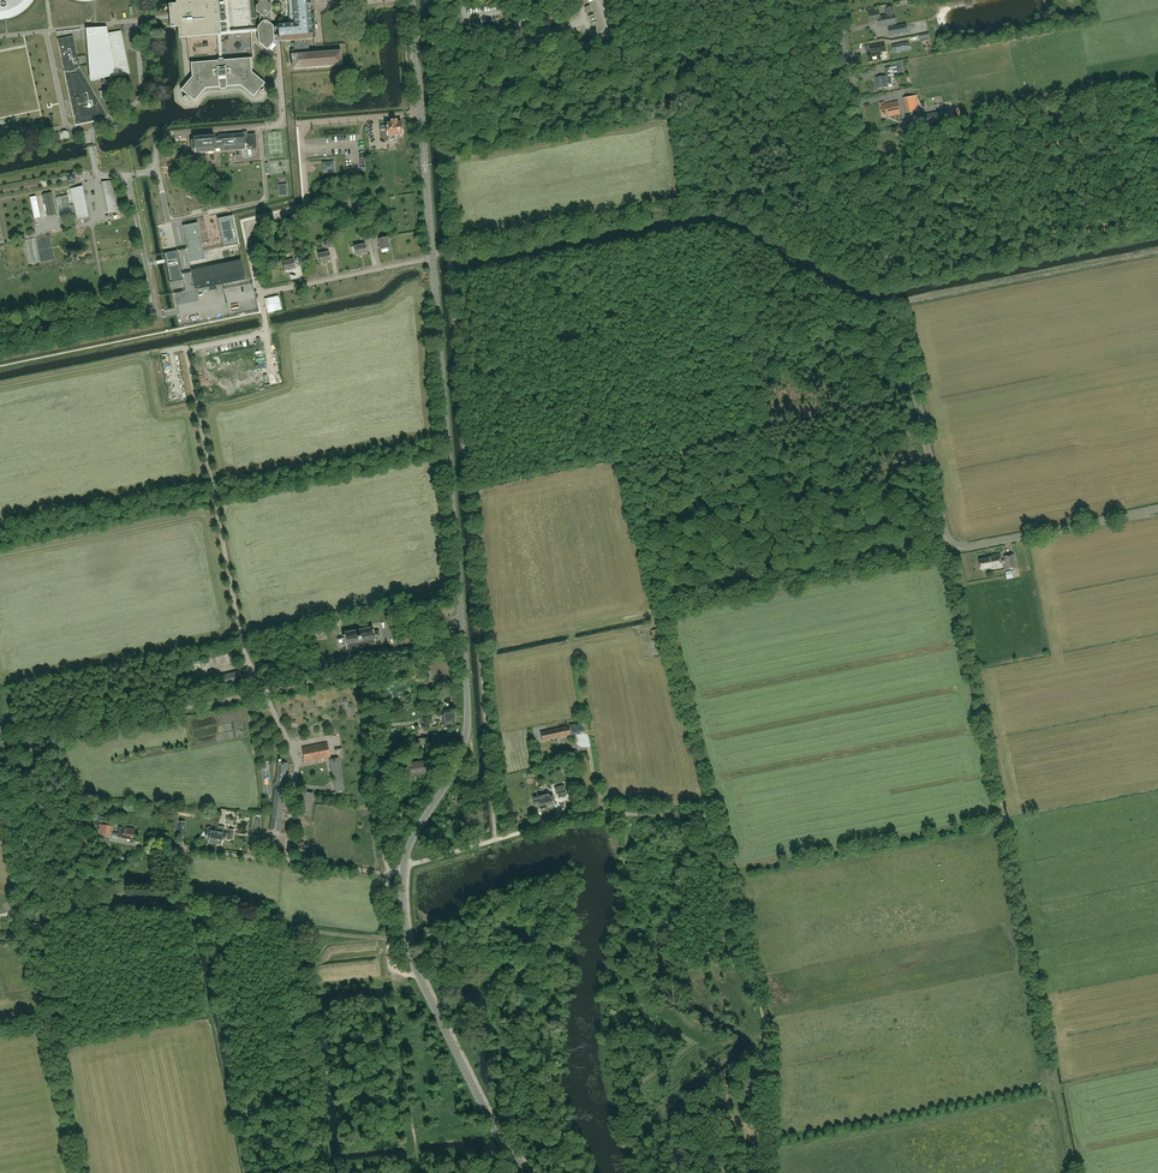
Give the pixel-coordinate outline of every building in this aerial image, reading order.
[(1,17),(3,17),(5,17),(6,17),(8,16),(10,16),(12,15),(14,14),(16,13),(17,12),(19,11),(21,10),(22,9),(24,8),(26,7),(27,5),(28,4),(30,2),(31,1),(31,0),(0,0),(0,17),(1,17)] [(176,4),(169,4),(169,6),(171,27),(178,27),(179,38),(217,35),(219,59),(217,61),(191,63),(192,77),(181,90),(187,95),(186,96),(185,96),(184,97),(184,99),(185,100),(187,100),(187,99),(187,97),(188,96),(194,101),(206,88),(219,87),(221,89),(225,89),(227,87),(241,85),(253,97),(259,90),(260,91),(260,93),(261,94),(263,94),(264,93),(264,91),(262,90),(261,90),(260,89),(265,83),(252,72),(251,58),(225,60),(223,58),(221,34),(258,31),(259,43),(267,50),(274,42),(274,40),(279,39),(279,41),(282,41),(295,40),(295,44),(294,44),(295,54),(292,55),(292,62),(293,69),(342,65),(341,51),(309,53),(308,43),(307,43),(307,39),(312,39),(309,0),(288,0),(289,6),(289,15),(288,24),(278,25),(278,26),(273,26),(269,22),(271,20),(270,15),(269,14),(272,10),(271,5),(269,3),(269,0),(257,0),(257,1),(259,3),(256,6),(256,11),(260,14),(259,16),(259,22),(261,23),(257,27),(230,29),(227,0),(223,0),(218,0),(176,0),(176,4)] [(887,15),(880,16),(879,10),(869,12),(871,22),(876,21),(876,20),(879,20),(880,27),(888,25),(889,28),(890,35),(908,31),(907,24),(893,27),(892,24),(896,23),(894,13),(893,6),(885,8),(887,15)] [(106,27),(87,29),(91,78),(115,73),(115,75),(129,72),(120,31),(107,34),(106,27)] [(70,70),(64,71),(76,126),(103,120),(109,117),(80,66),(79,61),(78,61),(73,36),(57,39),(59,47),(60,46),(62,60),(64,68),(69,67),(70,70)] [(908,42),(892,45),(893,52),(909,49),(908,42)] [(884,43),(870,46),(871,51),(867,52),(869,61),(881,59),(880,55),(881,55),(882,54),(882,52),(886,51),(884,43)] [(886,75),(876,77),(877,88),(888,86),(888,87),(893,87),(891,76),(887,77),(886,75)] [(917,95),(903,98),(906,113),(920,110),(917,95)] [(884,102),(880,103),(883,116),(889,115),(889,116),(901,114),(898,101),(884,104),(884,102)] [(938,112),(924,115),(926,123),(940,120),(938,112)] [(387,125),(381,125),(381,130),(387,130),(388,135),(389,140),(395,139),(395,135),(402,134),(401,122),(396,122),(396,120),(391,121),(392,123),(386,123),(387,125)] [(191,140),(192,145),(192,150),(195,150),(195,153),(216,151),(216,149),(220,148),(220,151),(245,149),(245,147),(256,146),(255,134),(248,134),(247,134),(247,132),(243,132),(243,133),(219,135),(219,138),(215,138),(215,135),(194,137),(194,140),(191,140)] [(323,173),(335,172),(334,161),(322,162),(323,173)] [(255,185),(269,184),(268,167),(254,169),(255,185)] [(250,185),(249,168),(241,169),(235,169),(236,185),(250,185)] [(116,210),(110,181),(103,182),(109,212),(116,210)] [(279,185),(280,196),(288,195),(287,184),(279,185)] [(77,218),(88,216),(87,210),(85,210),(80,187),(71,189),(74,205),(70,206),(68,196),(56,198),(60,216),(76,213),(77,218)] [(42,195),(32,198),(36,218),(46,216),(42,195)] [(218,219),(224,248),(239,244),(232,216),(218,219)] [(198,223),(183,226),(190,262),(205,259),(198,223)] [(297,228),(291,229),(293,238),(299,237),(297,228)] [(377,230),(370,231),(371,238),(379,237),(377,230)] [(364,240),(371,238),(370,231),(363,233),(364,240)] [(387,237),(378,238),(381,250),(390,248),(387,237)] [(323,242),(325,248),(335,246),(334,239),(323,242)] [(367,252),(365,244),(351,247),(353,255),(356,254),(356,255),(367,252)] [(290,256),(297,254),(295,247),(288,249),(290,256)] [(179,276),(182,276),(177,251),(164,254),(170,282),(180,280),(179,276)] [(331,260),(329,251),(318,254),(320,263),(331,260)] [(294,259),(282,261),(284,270),(296,268),(294,259)] [(193,271),(197,291),(247,281),(243,261),(193,271)] [(979,559),(981,569),(990,567),(990,569),(1002,567),(1002,563),(1005,562),(1007,569),(1017,567),(1014,554),(1004,556),(1005,560),(1001,560),(1000,554),(988,556),(988,558),(979,559)] [(344,638),(338,639),(339,645),(346,644),(347,649),(376,644),(375,639),(379,638),(380,636),(380,632),(378,630),(373,631),(372,627),(343,632),(344,638)] [(652,630),(655,642),(661,641),(658,629),(652,630)] [(331,659),(332,666),(350,663),(349,656),(331,659)] [(442,710),(442,715),(440,715),(440,719),(442,719),(443,724),(455,723),(454,710),(442,710)] [(568,726),(541,731),(543,740),(570,735),(568,726)] [(429,744),(429,735),(417,737),(417,745),(429,744)] [(327,742),(302,747),(305,762),(330,757),(327,742)] [(345,791),(338,758),(330,759),(336,793),(345,791)] [(409,762),(411,775),(434,772),(432,759),(409,762)] [(274,783),(273,786),(275,786),(270,831),(279,832),(287,764),(278,763),(275,784),(274,783)] [(555,789),(558,798),(567,795),(565,786),(562,785),(557,787),(555,789)] [(544,795),(547,807),(553,805),(552,801),(555,800),(553,795),(551,795),(550,794),(544,795)] [(541,809),(547,807),(544,795),(537,797),(538,798),(535,799),(536,805),(539,804),(541,809)] [(112,826),(99,824),(98,833),(110,835),(112,826)] [(117,836),(126,838),(127,837),(133,838),(135,829),(119,826),(118,833),(114,832),(113,836),(117,836)] [(215,843),(217,831),(212,830),(213,829),(211,827),(209,826),(207,828),(206,830),(207,832),(207,837),(210,837),(209,842),(215,843)] [(217,831),(215,843),(222,844),(223,840),(225,840),(226,839),(228,839),(228,837),(233,838),(234,830),(229,829),(229,833),(224,832),(223,832),(224,827),(218,826),(217,831)] [(299,844),(299,849),(304,851),(308,849),(308,844),(304,842),(299,844)]
